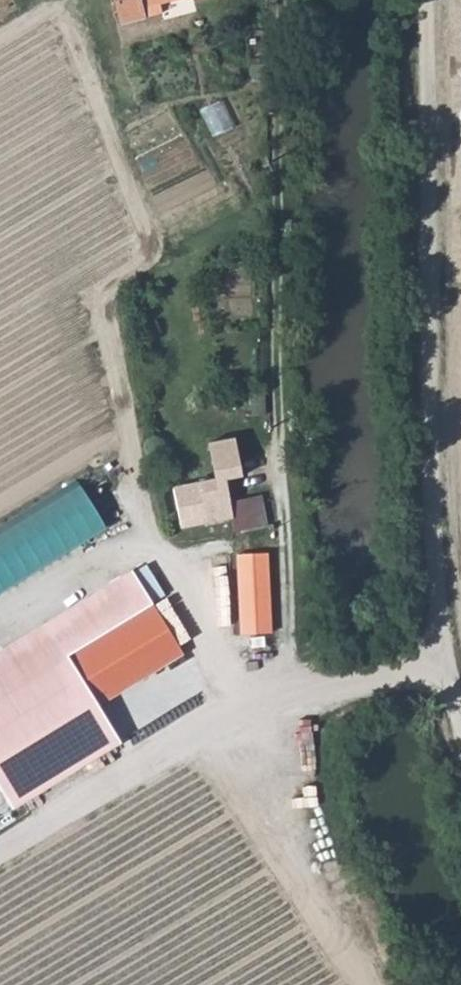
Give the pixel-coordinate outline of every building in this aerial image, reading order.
[(169,0),(114,0),(120,23),(161,11),(158,3),(169,0)] [(227,98),(206,108),(218,135),(239,125),(227,98)] [(174,486),(182,526),(231,516),(223,476),(174,486)] [(0,542),(0,599),(115,537),(92,493),(0,542)] [(236,502),(242,529),(259,525),(252,497),(236,502)] [(271,552),(240,555),(249,635),(280,631),(271,552)] [(147,593),(131,568),(0,649),(0,680),(147,593)] [(147,593),(0,680),(0,786),(12,806),(120,740),(97,703),(183,650),(147,593)]
